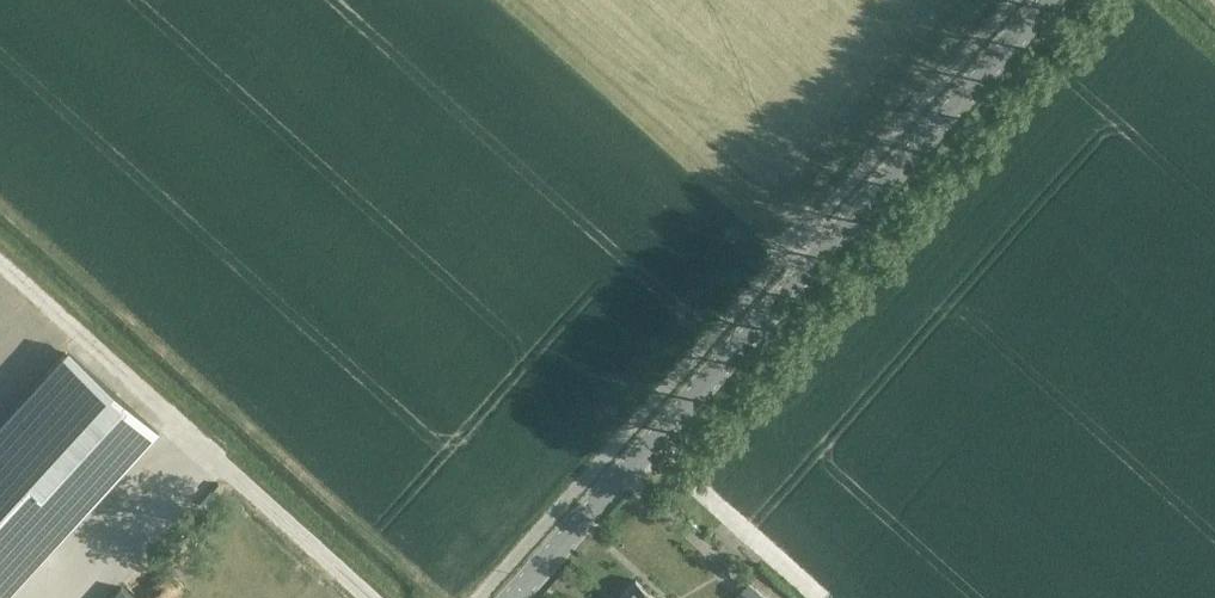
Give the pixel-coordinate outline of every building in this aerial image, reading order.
[(153,431),(63,350),(0,420),(0,597),(4,597),(153,431)] [(750,580),(735,597),(736,597),(771,597),(750,580)] [(620,597),(653,597),(635,581),(620,597)] [(112,597),(137,597),(124,586),(112,597)]
